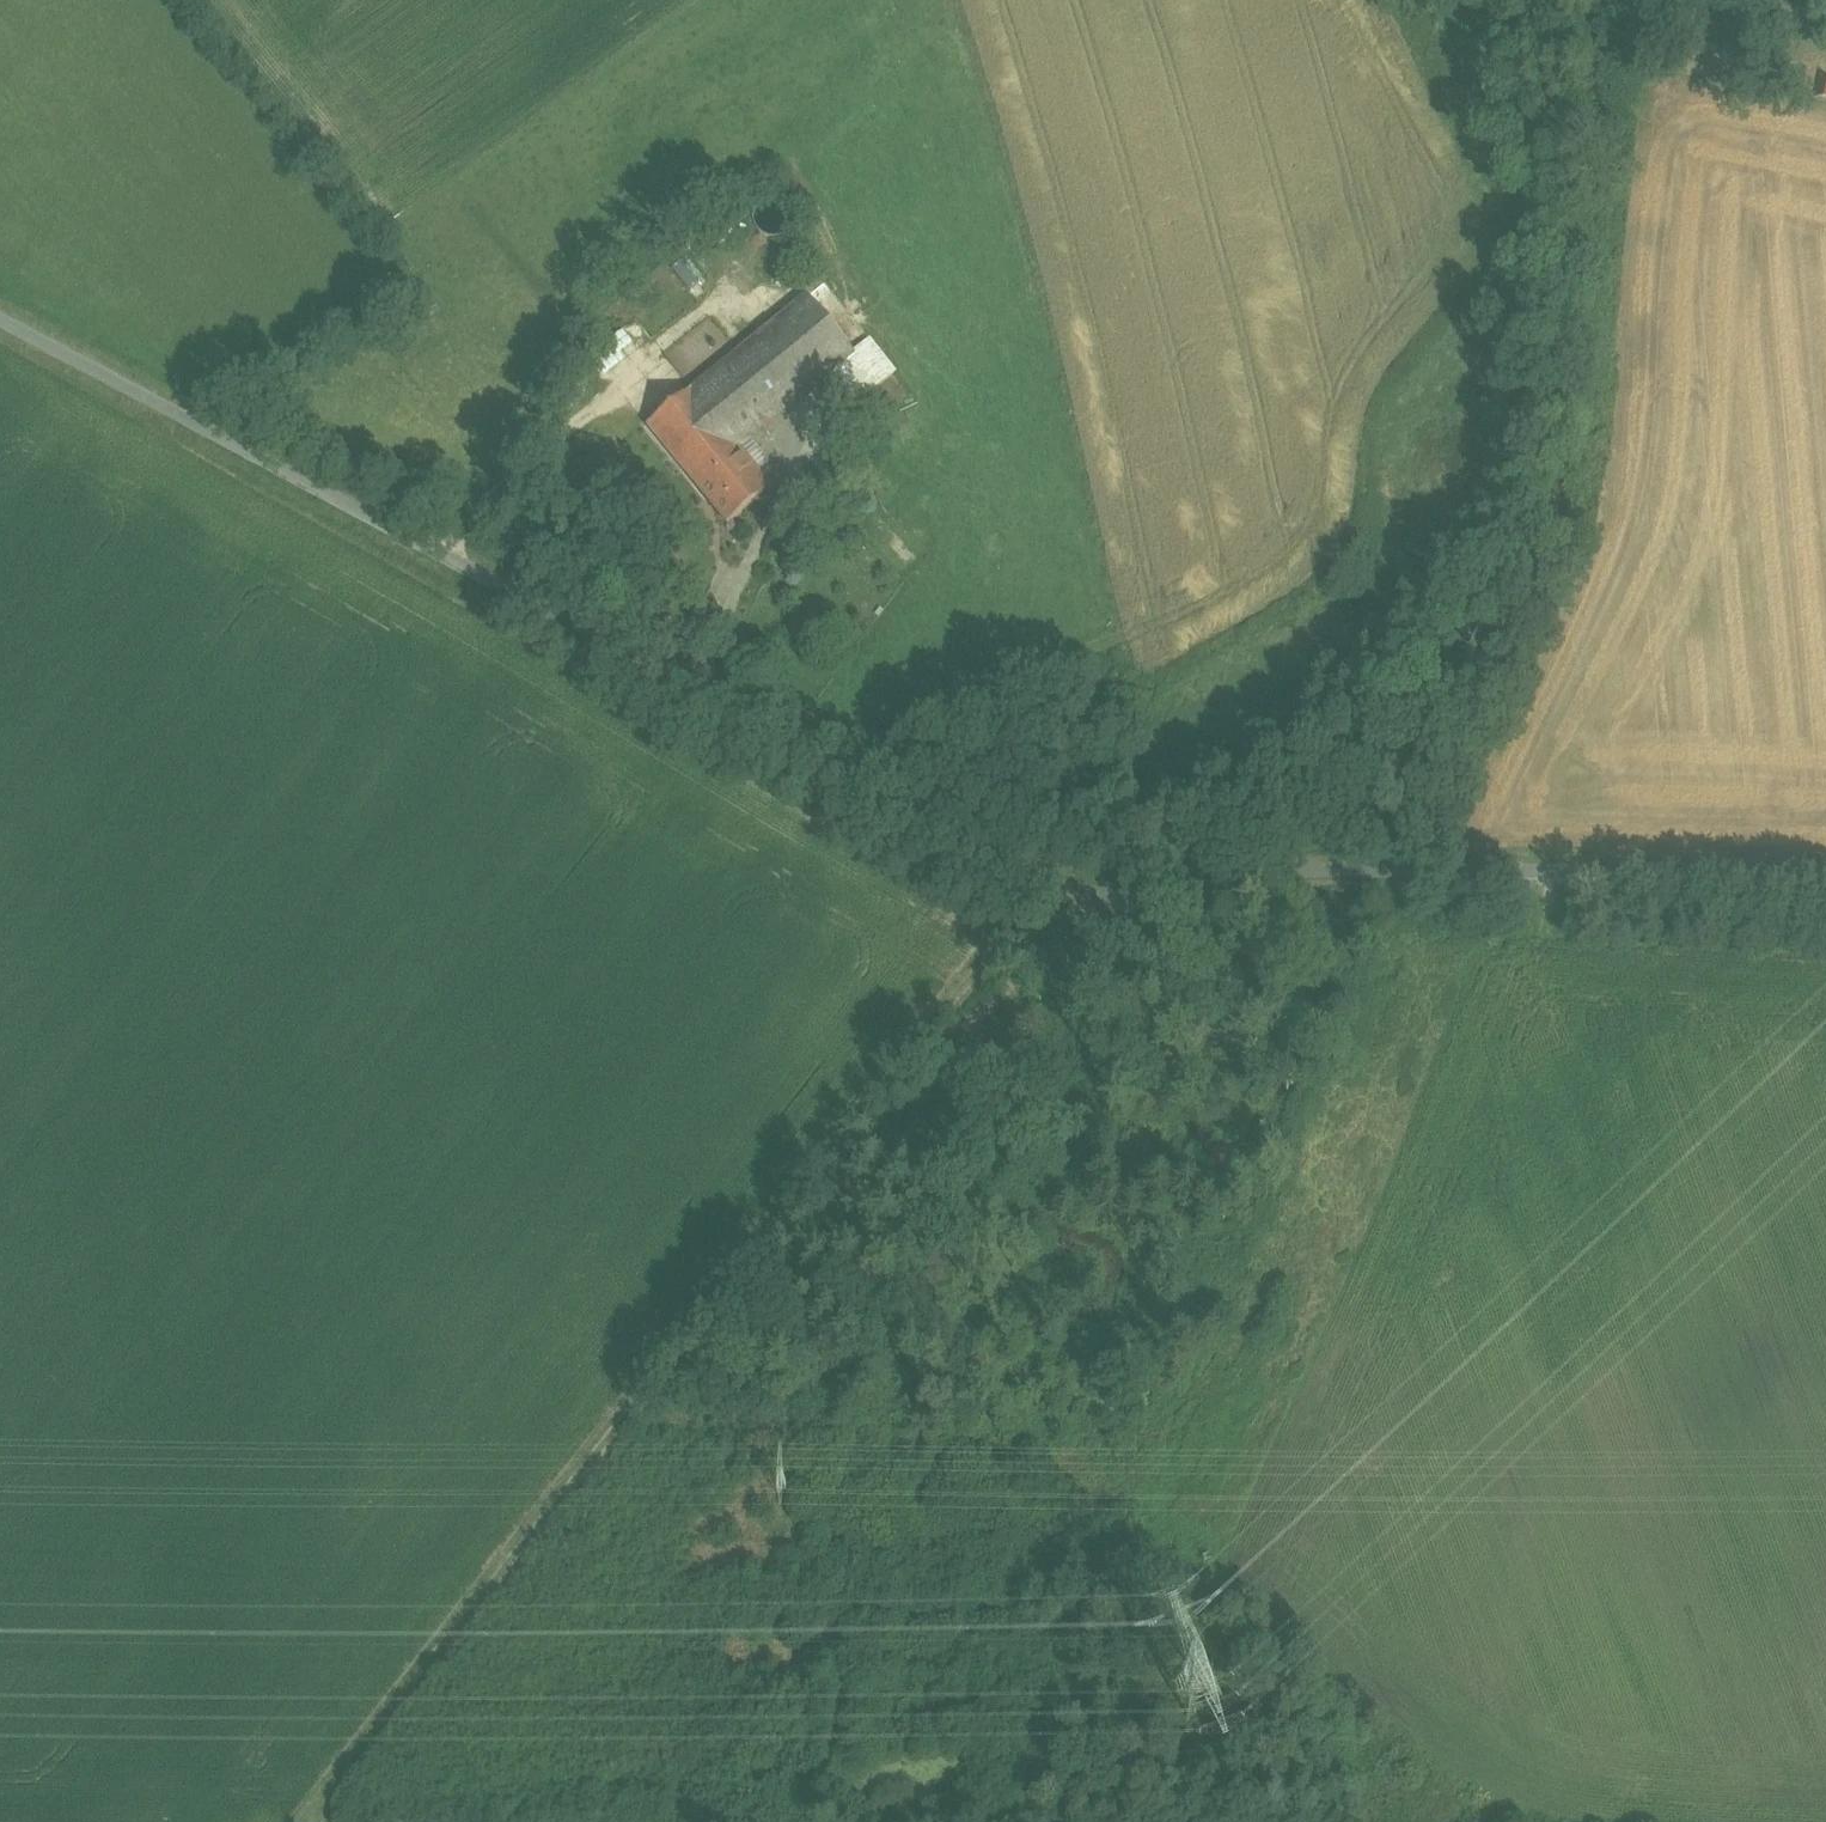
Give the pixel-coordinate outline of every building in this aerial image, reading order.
[(809,298),(694,392),(739,448),(855,354),(809,298)] [(692,391),(649,427),(729,524),(772,489),(739,448),(694,392),(692,391)]
